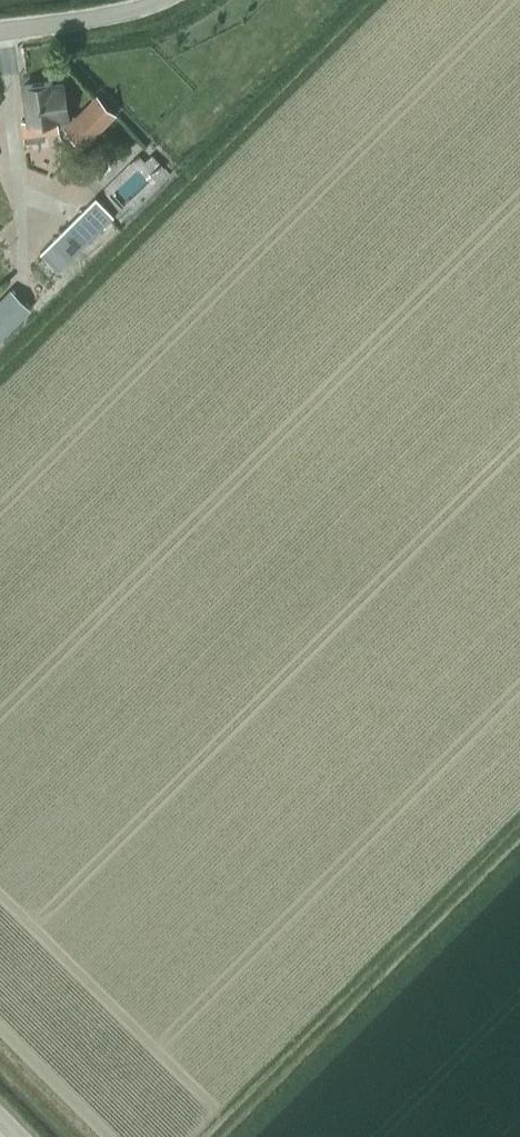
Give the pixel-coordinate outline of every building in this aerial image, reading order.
[(29,121),(22,122),(25,141),(44,138),(43,132),(66,128),(79,114),(67,115),(63,84),(52,85),(51,82),(24,87),(29,121)] [(79,114),(66,128),(83,145),(115,113),(98,95),(79,114)] [(97,197),(41,252),(58,269),(113,215),(97,197)] [(32,308),(11,288),(0,299),(0,339),(32,308)]
